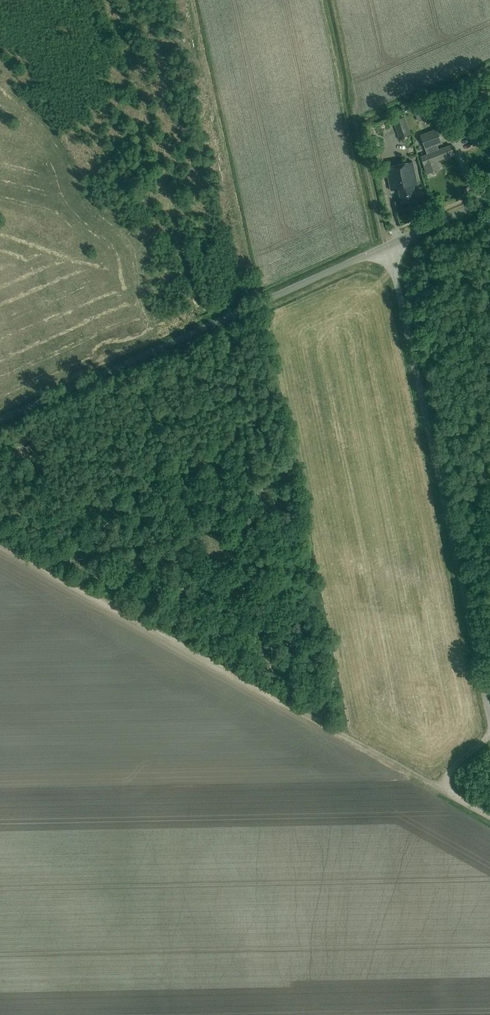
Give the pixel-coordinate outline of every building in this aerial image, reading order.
[(404,117),(393,121),(399,138),(410,134),(404,117)] [(474,147),(487,141),(480,124),(466,130),(474,147)] [(442,144),(436,129),(421,135),(428,154),(421,157),(427,173),(440,168),(437,161),(454,154),(450,145),(438,150),(437,146),(442,144)] [(417,185),(413,161),(386,167),(391,190),(399,189),(402,203),(416,200),(413,186),(417,185)]
